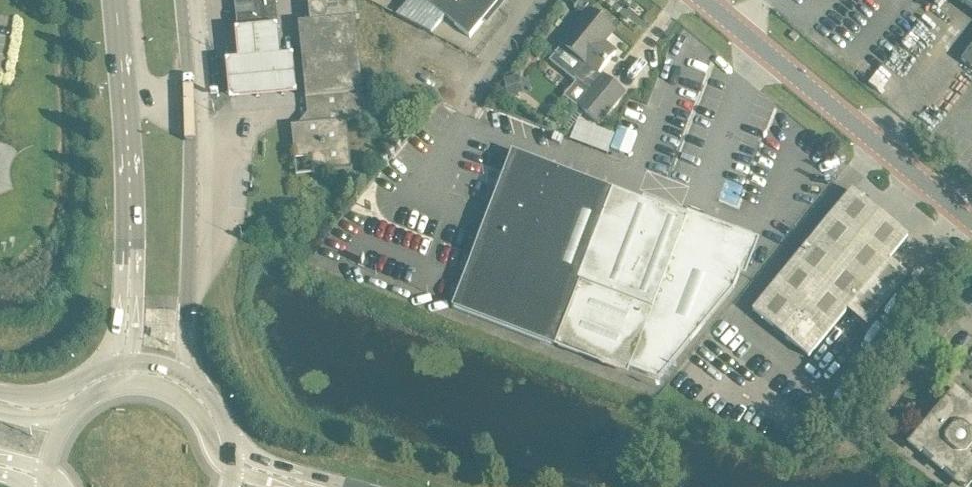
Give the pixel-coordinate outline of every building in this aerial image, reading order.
[(270,0),(235,0),(238,31),(279,27),(276,4),(270,0)] [(296,160),(312,158),(314,175),(334,173),(353,171),(348,121),(367,119),(357,17),(360,17),(359,0),(317,0),(309,1),(311,22),(299,23),(309,124),(292,126),(296,160)] [(398,16),(432,34),(446,17),(470,37),(484,21),(501,0),(411,0),(398,16)] [(971,9),(971,0),(959,0),(971,9)] [(591,11),(578,27),(550,60),(572,78),(571,80),(589,95),(578,108),(600,124),(612,109),(625,93),(604,76),(604,77),(599,73),(616,52),(604,43),(614,30),(591,11)] [(277,35),(236,39),(239,66),(226,68),(230,108),(297,102),(293,63),(280,64),(277,35)] [(963,60),(971,67),(971,48),(963,60)] [(621,158),(629,137),(581,119),(573,139),(621,158)] [(660,380),(734,288),(752,244),(514,152),(454,307),(554,346),(556,340),(660,380)] [(890,260),(909,237),(853,191),(754,312),(810,358),(829,334),(845,347),(864,323),(867,326),(908,276),(890,260)] [(956,393),(913,445),(964,486),(967,486),(971,481),(971,405),(956,393)]
